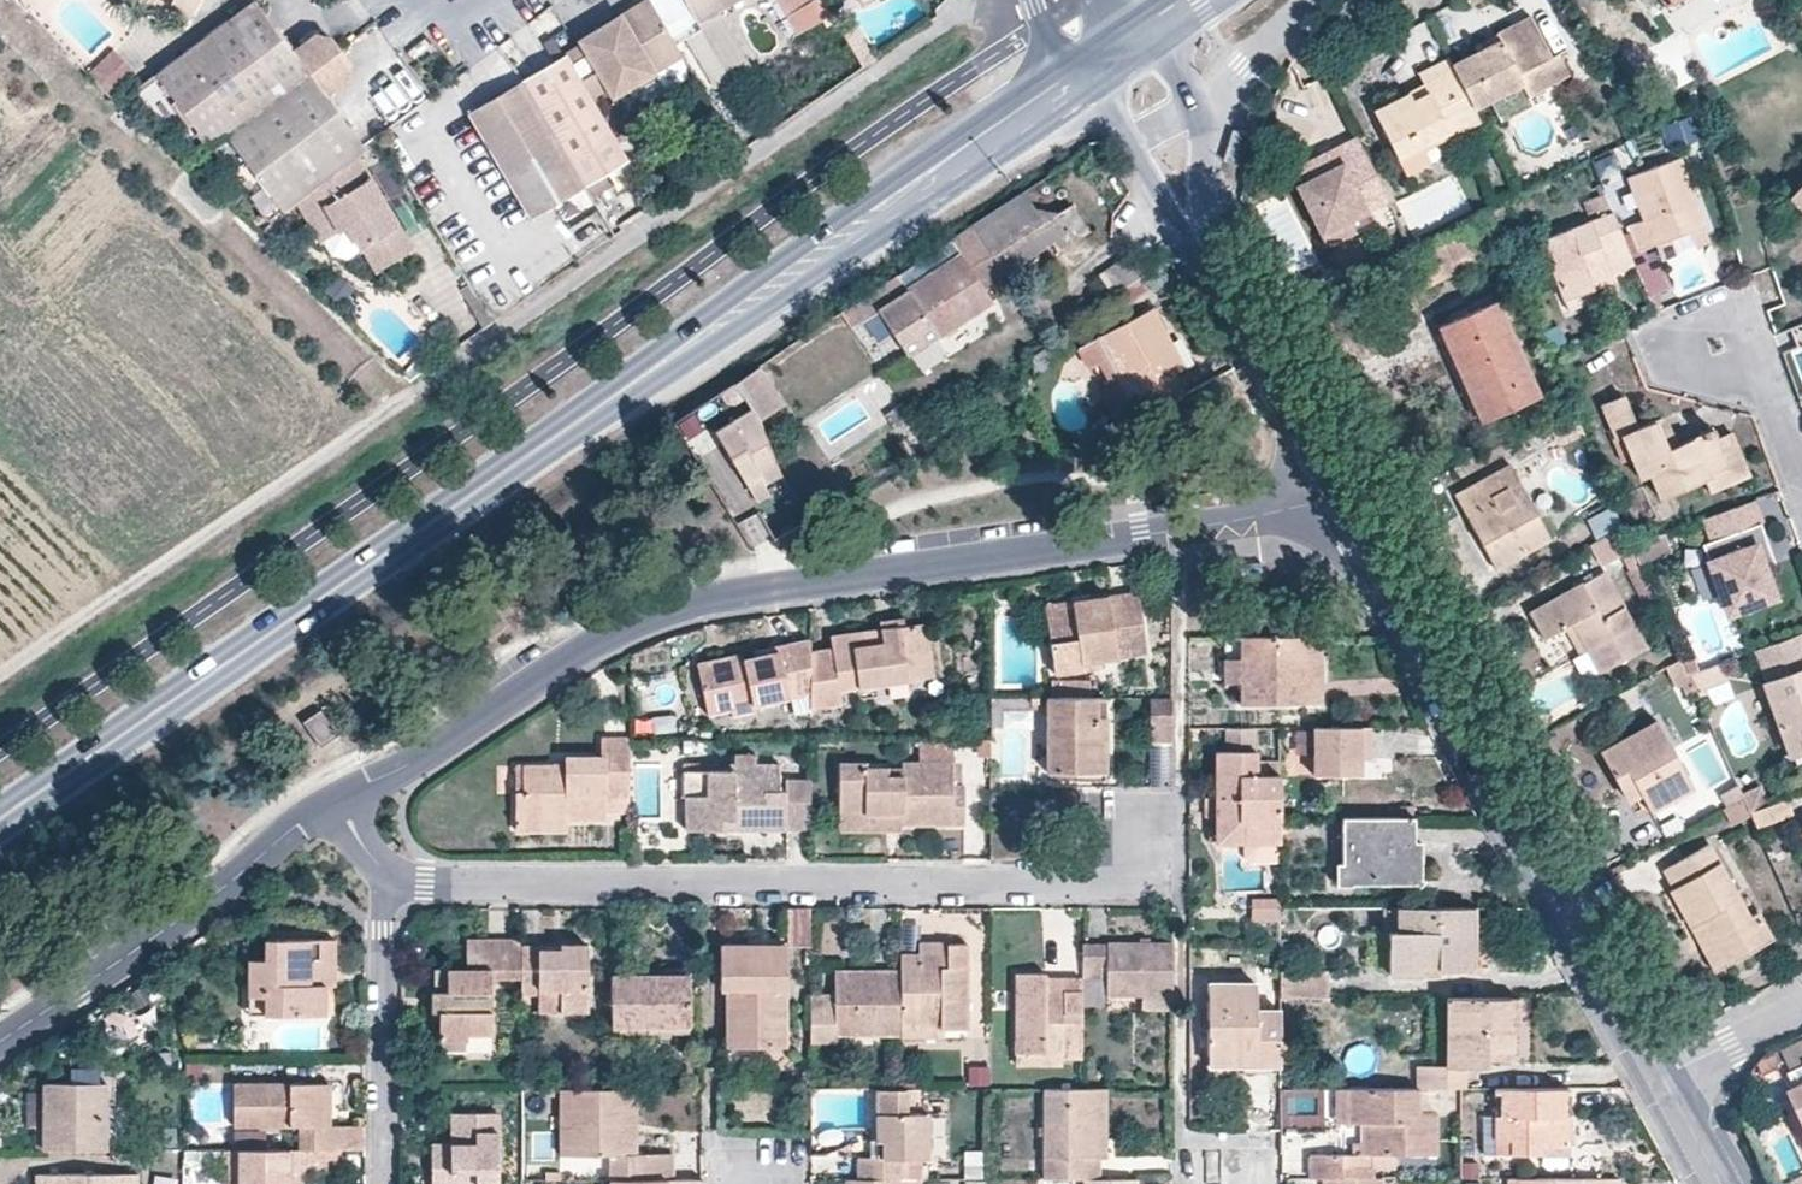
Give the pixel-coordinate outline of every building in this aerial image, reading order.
[(194,9),(176,0),(172,0),(169,5),(190,16),(194,9)] [(194,9),(199,0),(176,0),(194,9)] [(684,54),(651,0),(649,0),(579,42),(582,45),(523,81),(586,187),(630,160),(594,98),(609,89),(629,78),(634,86),(636,90),(657,77),(655,72),(684,54)] [(699,23),(720,11),(740,0),(686,0),(699,23)] [(833,14),(825,0),(782,0),(791,15),(801,32),(833,14)] [(195,128),(210,147),(226,135),(338,50),(327,36),(311,34),(291,50),(253,2),(157,75),(195,128)] [(1800,6),(1792,12),(1801,26),(1801,9),(1800,6)] [(720,11),(699,23),(735,79),(752,69),(720,11)] [(1486,47),(1453,64),(1476,107),(1525,83),(1530,93),(1570,72),(1561,54),(1554,58),(1534,16),(1516,25),(1484,42),(1486,47)] [(857,29),(846,35),(864,67),(874,60),(857,29)] [(111,47),(86,70),(107,93),(132,70),(111,47)] [(348,64),(338,50),(226,135),(281,209),(303,193),(316,208),(322,203),(339,224),(346,219),(363,242),(366,240),(386,266),(421,240),(385,191),(382,191),(380,191),(376,192),(374,193),(367,183),(375,177),(356,152),(363,146),(324,94),(344,77),(348,64)] [(1454,137),(1484,122),(1476,107),(1453,64),(1450,59),(1432,68),(1420,74),(1429,91),(1413,100),(1410,93),(1376,110),(1410,177),(1416,173),(1417,176),(1434,167),(1426,152),(1444,143),(1447,147),(1457,142),(1454,137)] [(195,128),(157,75),(137,90),(162,123),(171,125),(182,138),(195,128)] [(613,97),(634,86),(629,78),(609,89),(613,97)] [(532,219),(586,187),(523,81),(469,113),(532,219)] [(1491,100),(1497,116),(1527,106),(1522,90),(1491,100)] [(1673,123),(1681,145),(1702,139),(1695,116),(1673,123)] [(1675,147),(1681,145),(1673,123),(1668,125),(1675,147)] [(1574,126),(1568,130),(1574,142),(1581,138),(1574,126)] [(1250,134),(1233,129),(1224,161),(1241,165),(1250,134)] [(1348,214),(1387,194),(1355,129),(1334,141),(1339,150),(1323,158),(1318,149),(1294,161),(1313,198),(1304,202),(1325,243),(1355,227),(1348,214)] [(1326,145),(1318,149),(1323,158),(1339,150),(1334,141),(1326,145)] [(1612,154),(1593,162),(1600,177),(1618,170),(1612,154)] [(1681,158),(1629,177),(1645,220),(1628,226),(1636,249),(1637,252),(1645,249),(1655,245),(1705,226),(1681,158)] [(1053,173),(973,224),(1004,273),(1084,221),(1053,173)] [(385,191),(375,177),(367,183),(374,193),(376,192),(380,191),(382,191),(385,191)] [(1790,198),(1801,209),(1801,186),(1790,198)] [(1615,281),(1613,274),(1611,269),(1632,259),(1630,253),(1612,211),(1542,243),(1565,301),(1595,289),(1615,281)] [(1004,273),(973,224),(841,311),(852,328),(876,312),(906,356),(990,301),(982,286),(1004,273)] [(1711,241),(1705,226),(1655,245),(1661,260),(1711,241)] [(1635,265),(1655,314),(1664,310),(1659,293),(1673,287),(1658,257),(1650,260),(1645,249),(1637,252),(1636,249),(1630,253),(1632,259),(1635,265)] [(1102,270),(1116,291),(1149,271),(1144,262),(1125,255),(1102,270)] [(1613,274),(1635,265),(1632,259),(1611,269),(1613,274)] [(1599,299),(1595,289),(1565,301),(1569,311),(1599,299)] [(1499,302),(1441,328),(1480,420),(1538,394),(1499,302)] [(1099,336),(1139,416),(1187,390),(1177,371),(1165,347),(1171,343),(1152,308),(1099,336)] [(882,372),(906,356),(876,312),(852,328),(882,372)] [(1791,326),(1798,345),(1801,344),(1801,322),(1791,326)] [(1185,368),(1171,343),(1165,347),(1177,371),(1185,368)] [(785,403),(760,365),(735,382),(744,396),(752,408),(760,420),(785,403)] [(735,382),(721,390),(727,400),(736,402),(744,396),(735,382)] [(1673,446),(1660,418),(1639,425),(1625,395),(1601,406),(1616,438),(1621,436),(1639,479),(1650,477),(1659,498),(1705,480),(1711,493),(1751,477),(1732,432),(1718,438),(1713,428),(1679,444),(1673,446)] [(904,406),(887,417),(895,430),(912,419),(904,406)] [(760,420),(752,408),(716,431),(759,500),(770,493),(763,482),(783,473),(760,420)] [(1667,416),(1660,418),(1673,446),(1679,444),(1667,416)] [(1510,465),(1455,495),(1498,568),(1553,539),(1510,465)] [(783,473),(763,482),(770,493),(789,485),(784,476),(783,473)] [(1644,488),(1626,496),(1640,525),(1657,515),(1644,488)] [(1718,538),(1763,523),(1757,502),(1713,519),(1718,538)] [(1763,523),(1718,538),(1725,556),(1709,563),(1728,613),(1776,596),(1766,567),(1759,545),(1769,542),(1763,523)] [(1644,566),(1636,550),(1625,527),(1592,545),(1603,565),(1623,556),(1631,572),(1644,566)] [(1679,559),(1670,536),(1636,550),(1644,566),(1646,572),(1679,559)] [(1777,564),(1769,542),(1759,545),(1766,567),(1777,564)] [(1646,645),(1606,574),(1584,585),(1582,582),(1530,611),(1544,638),(1568,625),(1574,637),(1581,634),(1601,670),(1646,645)] [(1136,592),(1044,604),(1055,675),(1085,671),(1084,663),(1146,654),(1136,592)] [(810,652),(810,694),(810,709),(842,703),(840,691),(934,676),(925,618),(829,634),(832,647),(810,652)] [(1320,634),(1241,635),(1242,658),(1243,683),(1243,703),(1321,702),(1320,634)] [(1775,644),(1782,662),(1801,655),(1801,634),(1775,644)] [(810,652),(810,638),(754,650),(754,655),(729,661),(728,656),(696,664),(706,716),(736,709),(740,723),(765,717),(761,704),(810,694),(810,652)] [(1801,669),(1801,655),(1782,662),(1775,644),(1761,649),(1772,680),(1801,669)] [(1243,683),(1242,658),(1225,658),(1225,684),(1243,683)] [(1686,660),(1668,670),(1679,689),(1683,686),(1688,696),(1699,690),(1692,674),(1686,660)] [(1692,674),(1699,690),(1702,696),(1709,693),(1706,687),(1730,679),(1723,663),(1692,674)] [(1772,680),(1764,683),(1790,758),(1801,754),(1801,669),(1772,680)] [(1046,695),(991,695),(990,727),(1002,727),(1001,709),(1047,708),(1046,695)] [(1097,695),(1046,695),(1047,708),(1047,772),(1076,772),(1096,772),(1097,738),(1104,739),(1105,716),(1097,716),(1097,695)] [(1171,738),(1171,695),(1151,695),(1151,739),(1171,738)] [(321,710),(304,722),(321,746),(337,735),(321,710)] [(1601,753),(1615,779),(1628,770),(1642,794),(1652,810),(1693,785),(1657,723),(1601,753)] [(1256,725),(1225,726),(1226,754),(1214,753),(1214,842),(1281,842),(1281,815),(1281,775),(1257,774),(1256,725)] [(1372,749),(1372,725),(1312,725),(1313,775),(1362,775),(1362,758),(1362,750),(1372,749)] [(628,739),(628,736),(601,736),(600,755),(565,754),(565,762),(564,773),(553,773),(553,763),(527,764),(527,791),(516,791),(514,821),(566,821),(605,820),(605,813),(628,813),(628,739)] [(951,787),(951,738),(919,738),(919,763),(902,763),(902,776),(887,775),(888,769),(863,769),(863,763),(839,764),(839,815),(901,815),(901,824),(964,823),(963,787),(951,787)] [(1104,783),(1104,739),(1097,738),(1096,772),(1076,772),(1077,783),(1104,783)] [(1171,787),(1171,738),(1151,739),(1151,787),(1171,787)] [(1362,750),(1362,758),(1372,758),(1372,749),(1362,750)] [(682,770),(711,770),(712,755),(682,755),(682,770)] [(564,773),(565,762),(553,763),(553,773),(564,773)] [(763,829),(810,830),(810,778),(787,778),(787,790),(780,789),(779,764),(754,763),(755,779),(735,778),(736,769),(711,770),(682,770),(682,797),(685,797),(686,829),(722,829),(721,820),(763,820),(763,829)] [(755,779),(754,763),(735,763),(736,769),(735,778),(755,779)] [(902,776),(902,763),(863,763),(863,769),(888,769),(887,775),(902,776)] [(527,791),(527,764),(516,764),(516,791),(527,791)] [(1628,770),(1615,779),(1630,801),(1642,794),(1628,770)] [(1752,813),(1766,808),(1762,795),(1747,801),(1752,813)] [(1746,799),(1728,810),(1735,823),(1752,814),(1752,813),(1747,801),(1746,799)] [(1794,815),(1789,799),(1766,808),(1752,813),(1752,814),(1758,827),(1794,815)] [(1401,814),(1341,815),(1341,862),(1353,863),(1353,882),(1415,882),(1421,876),(1421,840),(1414,839),(1401,840),(1401,814)] [(1414,839),(1413,814),(1401,814),(1401,840),(1414,839)] [(901,829),(901,824),(901,815),(839,815),(838,829),(901,829)] [(722,829),(763,829),(763,820),(721,820),(722,829)] [(566,831),(566,821),(514,821),(514,831),(566,831)] [(1711,846),(1666,868),(1676,888),(1672,890),(1690,926),(1692,926),(1716,968),(1773,935),(1759,912),(1752,916),(1711,846)] [(1635,902),(1667,886),(1653,857),(1621,872),(1635,902)] [(1353,863),(1341,862),(1335,862),(1335,885),(1353,886),(1353,882),(1353,863)] [(1258,898),(1258,907),(1282,906),(1281,898),(1258,898)] [(1472,950),(1472,905),(1383,906),(1383,931),(1388,931),(1388,973),(1421,974),(1420,960),(1439,960),(1439,968),(1465,968),(1465,950),(1472,950)] [(785,944),(811,945),(811,906),(785,906),(785,944)] [(1282,906),(1258,907),(1257,919),(1282,919),(1282,906)] [(521,944),(521,937),(467,937),(467,966),(447,966),(447,990),(431,991),(432,1011),(439,1011),(439,1051),(467,1050),(467,1034),(490,1035),(491,979),(521,980),(521,944)] [(249,960),(249,984),(268,983),(267,1014),(325,1014),(325,984),(325,968),(336,967),(336,939),(263,939),(263,959),(249,960)] [(918,940),(919,952),(948,952),(948,944),(947,940),(918,940)] [(719,943),(719,990),(724,990),(725,1046),(786,1046),(785,944),(719,943)] [(1141,1008),(1172,1008),(1172,943),(1083,943),(1082,977),(1082,981),(1106,981),(1107,996),(1140,996),(1141,1008)] [(563,990),(563,1011),(587,1011),(587,944),(559,944),(559,949),(537,949),(537,944),(521,944),(521,980),(521,995),(538,994),(537,989),(563,990)] [(919,952),(900,952),(900,972),(900,1024),(943,1023),(943,1029),(968,1028),(967,944),(948,944),(948,952),(919,952)] [(1420,960),(1421,974),(1439,974),(1439,968),(1439,960),(1420,960)] [(336,983),(336,967),(325,968),(325,984),(336,983)] [(1326,970),(1282,970),(1281,996),(1326,996),(1326,970)] [(811,995),(811,1042),(835,1041),(835,1033),(900,1033),(900,1024),(900,972),(835,971),(835,995),(811,995)] [(689,974),(610,973),(610,1026),(689,1026),(689,974)] [(1082,981),(1082,977),(1061,976),(1062,993),(1047,994),(1046,976),(1046,973),(1015,973),(1015,1053),(1043,1054),(1043,1059),(1062,1058),(1082,1058),(1082,1005),(1082,981)] [(1062,993),(1061,976),(1046,976),(1047,994),(1062,993)] [(1107,1004),(1107,996),(1106,981),(1082,981),(1082,1005),(1107,1004)] [(1235,1064),(1282,1064),(1282,1009),(1256,1008),(1256,981),(1207,983),(1207,1055),(1235,1055),(1235,1064)] [(268,983),(249,984),(249,1014),(267,1014),(268,983)] [(521,995),(522,1012),(563,1011),(563,990),(537,989),(538,994),(521,995)] [(1419,1087),(1468,1087),(1468,1066),(1488,1066),(1488,1060),(1488,1051),(1512,1051),(1512,995),(1446,995),(1446,1065),(1419,1065),(1419,1087)] [(943,1023),(900,1024),(900,1033),(900,1037),(944,1036),(943,1029),(943,1023)] [(1512,1060),(1512,1051),(1488,1051),(1488,1060),(1512,1060)] [(1062,1066),(1062,1058),(1043,1059),(1043,1054),(1015,1053),(1015,1066),(1062,1066)] [(1235,1055),(1207,1055),(1207,1064),(1235,1064),(1235,1055)] [(1789,1077),(1796,1093),(1792,1095),(1801,1116),(1801,1072),(1789,1077)] [(42,1148),(105,1148),(105,1083),(42,1082),(42,1148)] [(341,1148),(365,1148),(364,1124),(332,1125),(324,1125),(323,1108),(332,1109),(331,1082),(233,1082),(232,1126),(296,1126),(296,1148),(341,1148)] [(636,1134),(636,1087),(624,1088),(624,1119),(616,1119),(615,1134),(636,1134)] [(1043,1088),(1043,1178),(1083,1178),(1099,1178),(1099,1158),(1099,1087),(1082,1088),(1043,1088)] [(1106,1158),(1107,1087),(1099,1087),(1099,1158),(1106,1158)] [(1309,1154),(1308,1178),(1325,1178),(1376,1178),(1376,1167),(1376,1154),(1394,1154),(1437,1154),(1437,1111),(1419,1111),(1419,1087),(1346,1087),(1346,1122),(1362,1122),(1367,1122),(1367,1154),(1353,1154),(1309,1154)] [(1346,1087),(1334,1087),(1334,1122),(1346,1122),(1346,1087)] [(1568,1146),(1568,1087),(1494,1087),(1494,1114),(1483,1114),(1482,1153),(1511,1153),(1511,1156),(1548,1156),(1548,1146),(1568,1146)] [(611,1179),(673,1179),(672,1153),(636,1154),(636,1134),(615,1134),(616,1119),(624,1119),(624,1088),(610,1088),(560,1088),(561,1154),(611,1154),(611,1179)] [(921,1178),(926,1178),(926,1112),(906,1112),(905,1088),(900,1088),(876,1088),(877,1156),(859,1156),(858,1178),(899,1178),(921,1178)] [(324,1125),(332,1125),(332,1109),(323,1108),(324,1125)] [(431,1183),(498,1183),(498,1112),(452,1112),(451,1143),(431,1144),(431,1183)] [(1353,1141),(1353,1154),(1367,1154),(1367,1122),(1362,1122),(1362,1141),(1353,1141)] [(237,1148),(225,1148),(225,1183),(237,1183),(237,1148)] [(290,1172),(302,1172),(341,1171),(341,1148),(296,1148),(237,1148),(237,1183),(290,1183),(290,1172)] [(979,1149),(962,1151),(963,1178),(981,1177),(979,1149)] [(1394,1167),(1394,1154),(1376,1154),(1376,1167),(1394,1167)] [(1376,1167),(1376,1178),(1384,1178),(1394,1178),(1394,1167),(1376,1167)] [(290,1183),(302,1183),(302,1172),(290,1172),(290,1183)] [(136,1175),(42,1175),(42,1183),(136,1183),(136,1175)]
